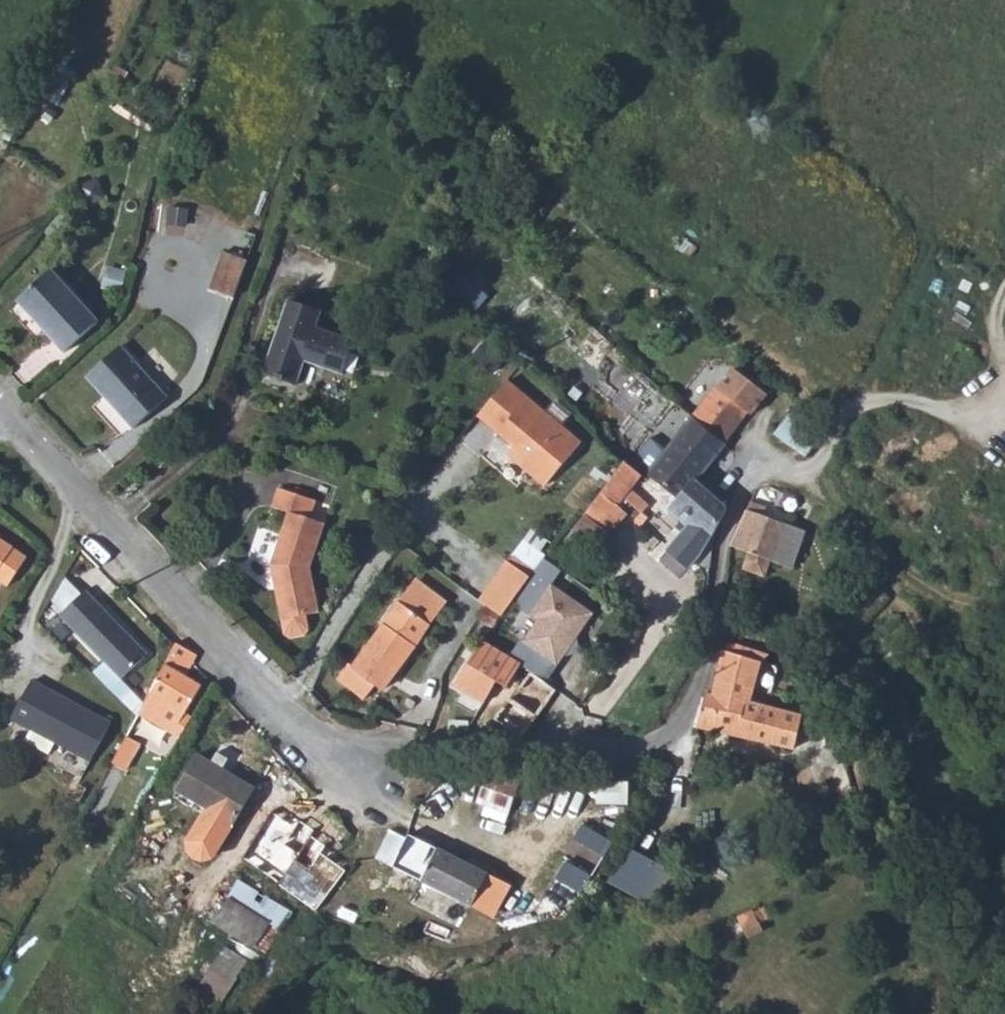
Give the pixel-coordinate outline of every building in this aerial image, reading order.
[(58,64),(41,98),(57,107),(73,73),(58,64)] [(242,302),(255,263),(231,255),(218,291),(242,302)] [(51,270),(16,301),(65,353),(98,322),(51,270)] [(287,300),(261,374),(294,385),(303,361),(343,375),(355,342),(315,327),(320,311),(287,300)] [(119,346),(85,376),(131,428),(165,398),(119,346)] [(765,395),(758,389),(732,369),(716,389),(745,413),(746,412),(750,415),(765,395)] [(715,387),(645,473),(673,498),(677,500),(695,480),(718,453),(724,443),(722,442),(745,413),(716,389),(715,387)] [(539,492),(575,452),(502,388),(473,421),(509,452),(502,460),(539,492)] [(793,409),(774,433),(790,444),(809,418),(793,409)] [(790,444),(804,454),(824,428),(809,418),(790,444)] [(623,462),(598,492),(614,506),(639,474),(623,462)] [(709,536),(711,537),(711,535),(726,508),(695,480),(677,500),(673,498),(671,502),(690,519),(673,539),(693,556),(709,536)] [(313,501),(276,489),(270,508),(287,513),(270,566),(272,576),(281,578),(284,587),(280,592),(286,620),(318,614),(309,569),(323,523),(308,519),(313,501)] [(581,514),(597,527),(614,506),(598,492),(581,514)] [(763,507),(747,500),(744,508),(760,515),(763,507)] [(760,515),(744,508),(729,546),(747,552),(740,569),(762,577),(768,560),(789,568),(802,532),(760,515)] [(8,587),(28,558),(0,539),(0,581),(8,587)] [(664,549),(684,566),(693,556),(673,539),(664,549)] [(518,638),(505,657),(518,666),(532,674),(543,682),(561,654),(578,650),(574,634),(590,610),(547,583),(557,568),(540,557),(525,578),(509,601),(539,621),(524,642),(518,638)] [(525,578),(503,563),(478,600),(484,605),(496,613),(499,615),(509,601),(525,578)] [(281,578),(272,576),(281,622),(286,620),(280,592),(284,587),(281,578)] [(445,603),(415,581),(399,602),(429,625),(445,603)] [(59,616),(120,680),(148,654),(86,590),(59,616)] [(837,611),(845,618),(856,606),(849,599),(837,611)] [(347,662),(336,679),(363,698),(373,684),(380,689),(429,625),(399,602),(352,666),(347,662)] [(496,613),(484,605),(475,619),(487,627),(496,613)] [(187,676),(193,663),(196,655),(175,644),(174,646),(137,715),(172,734),(184,713),(201,685),(187,676)] [(505,657),(482,644),(455,685),(482,702),(495,682),(506,686),(514,674),(518,666),(505,657)] [(743,655),(712,650),(704,695),(702,695),(695,726),(791,749),(801,717),(735,701),(743,655)] [(494,718),(521,736),(523,736),(554,689),(543,682),(532,674),(518,666),(514,674),(523,679),(507,699),(494,718)] [(111,721),(31,679),(10,717),(90,760),(111,721)] [(191,718),(184,713),(172,734),(180,738),(191,718)] [(139,746),(125,738),(111,763),(125,771),(139,746)] [(195,754),(174,792),(233,825),(254,789),(195,754)] [(482,786),(512,797),(519,778),(489,768),(482,786)] [(488,914),(503,880),(436,847),(434,852),(388,830),(376,853),(374,856),(417,880),(488,914)] [(629,844),(611,880),(657,904),(675,867),(629,844)] [(214,920),(270,953),(296,909),(240,876),(214,920)] [(741,913),(745,933),(765,929),(761,909),(741,913)] [(104,932),(114,938),(120,928),(110,921),(104,932)] [(203,983),(221,994),(230,981),(210,970),(203,983)]
